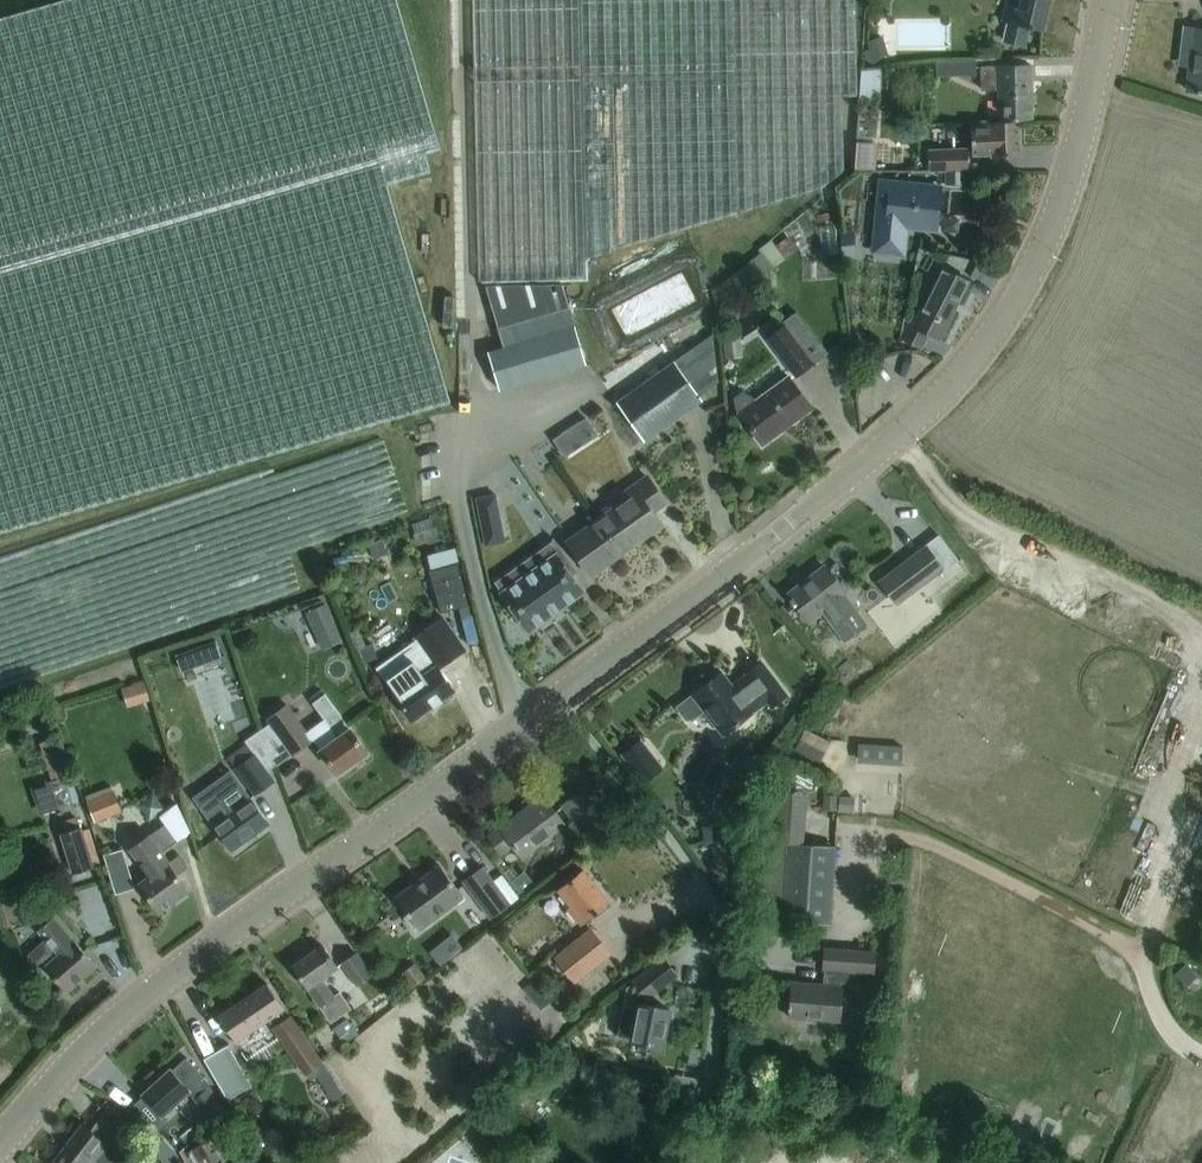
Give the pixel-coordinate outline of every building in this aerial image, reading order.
[(379,425),(449,405),(386,190),(430,177),(425,162),(439,157),(394,0),(99,0),(0,29),(0,534),(379,425)] [(479,281),(585,278),(585,259),(819,189),(843,170),(842,96),(855,96),(853,0),(473,0),(479,281)] [(1001,20),(1007,22),(1003,39),(1024,44),(1028,28),(1032,29),(1033,26),(1042,29),(1049,0),(1006,0),(1001,20)] [(1184,27),(1181,53),(1193,55),(1192,66),(1190,65),(1187,89),(1197,91),(1197,93),(1201,93),(1201,29),(1184,27)] [(1084,62),(1084,54),(1049,55),(1049,63),(1084,62)] [(976,62),(935,63),(935,76),(976,75),(976,62)] [(1031,65),(1008,65),(981,65),(981,88),(997,88),(997,118),(1008,118),(1032,118),(1031,65)] [(861,70),(859,96),(879,97),(881,70),(861,70)] [(1019,155),(1018,120),(971,122),(972,154),(991,153),(992,156),(1019,155)] [(892,163),(893,131),(873,130),(872,162),(892,163)] [(968,167),(967,148),(928,150),(929,169),(968,167)] [(967,182),(967,169),(939,170),(939,184),(967,182)] [(875,249),(901,252),(904,222),(911,223),(911,225),(936,228),(940,188),(882,182),(875,249)] [(786,257),(800,250),(791,232),(777,239),(786,257)] [(842,255),(854,254),(852,233),(839,234),(842,255)] [(761,251),(715,288),(727,303),(773,266),(761,251)] [(968,280),(942,267),(914,324),(908,322),(901,338),(921,348),(928,333),(938,338),(952,310),(951,309),(955,301),(957,301),(968,280)] [(486,286),(503,347),(487,351),(498,389),(584,363),(561,284),(486,286)] [(783,320),(786,324),(767,338),(795,377),(814,363),(829,351),(797,310),(783,320)] [(632,424),(643,440),(644,441),(701,399),(698,395),(718,381),(712,333),(616,402),(632,424)] [(812,407),(798,388),(788,376),(755,400),(752,396),(742,390),(734,396),(736,408),(738,412),(762,444),(812,407)] [(597,520),(620,553),(661,524),(652,512),(665,502),(652,483),(651,481),(647,476),(622,493),(626,499),(597,520)] [(591,574),(620,553),(597,520),(567,541),(591,574)] [(897,603),(943,568),(944,569),(957,559),(939,535),(879,580),(897,603)] [(529,630),(583,591),(571,576),(576,572),(577,573),(578,571),(553,537),(552,538),(555,542),(543,551),(548,559),(522,578),(516,569),(496,583),(503,591),(502,592),(529,630)] [(844,593),(824,566),(789,593),(808,620),(821,610),(844,641),(867,624),(844,593)] [(452,658),(439,639),(431,627),(415,638),(425,652),(397,671),(408,687),(396,696),(411,718),(441,698),(425,676),(437,667),(438,668),(452,658)] [(222,657),(216,641),(175,655),(181,671),(222,657)] [(374,644),(359,650),(369,675),(384,670),(374,644)] [(721,671),(676,706),(688,721),(693,721),(705,711),(723,735),(764,703),(767,701),(772,707),(787,695),(761,661),(747,672),(746,673),(748,676),(733,687),(721,671)] [(367,751),(324,692),(310,702),(325,721),(309,733),(313,738),(312,738),(337,773),(367,751)] [(309,733),(287,702),(266,716),(292,752),(312,738),(313,738),(309,733)] [(827,720),(820,732),(844,747),(851,735),(827,720)] [(640,737),(620,753),(631,766),(651,751),(640,737)] [(290,755),(303,776),(324,764),(310,742),(290,755)] [(858,743),(856,760),(903,764),(905,747),(858,743)] [(273,779),(246,744),(228,758),(255,793),(273,779)] [(231,770),(194,797),(200,806),(206,815),(218,830),(231,850),(269,823),(255,804),(250,797),(231,770)] [(561,803),(566,809),(587,838),(614,817),(588,783),(561,803)] [(95,792),(85,795),(95,821),(121,811),(112,786),(95,792)] [(150,819),(165,808),(153,793),(139,804),(150,819)] [(523,858),(549,839),(566,826),(543,795),(483,839),(497,858),(514,846),(523,858)] [(806,832),(818,834),(820,813),(808,812),(806,832)] [(73,873),(88,869),(100,865),(89,827),(82,829),(81,826),(80,826),(77,814),(63,819),(66,830),(61,832),(73,873)] [(149,874),(138,883),(159,911),(188,889),(177,875),(187,867),(177,855),(168,862),(167,861),(168,861),(161,852),(178,840),(165,823),(148,835),(147,834),(129,849),(149,874)] [(830,922),(835,847),(788,843),(782,919),(830,922)] [(134,887),(122,849),(103,855),(115,893),(134,887)] [(463,896),(440,865),(396,897),(408,914),(405,917),(412,927),(416,924),(419,929),(463,896)] [(491,918),(509,905),(482,866),(464,879),(491,918)] [(558,889),(570,903),(568,905),(583,923),(609,902),(582,869),(558,889)] [(42,968),(45,966),(66,990),(96,964),(75,940),(74,940),(53,916),(38,929),(45,937),(28,952),(27,961),(33,968),(42,968)] [(591,928),(573,942),(554,957),(574,982),(611,953),(591,928)] [(338,967),(336,964),(322,945),(292,965),(306,985),(320,1005),(319,1005),(331,1022),(351,1008),(340,991),(334,995),(321,978),(338,967)] [(823,968),(824,968),(823,984),(792,981),(790,1005),(788,1005),(788,1009),(790,1009),(789,1017),(813,1019),(839,1021),(842,986),(872,988),(875,952),(825,948),(823,968)] [(355,985),(371,975),(358,953),(342,962),(355,985)] [(627,987),(624,999),(645,1004),(646,997),(675,974),(662,959),(634,982),(627,987)] [(415,962),(399,974),(410,990),(427,978),(415,962)] [(267,983),(251,994),(219,1016),(236,1040),(268,1019),(305,1073),(306,1073),(311,1080),(316,1077),(333,1101),(348,1091),(326,1059),(322,1062),(290,1016),(286,1018),(281,1010),(284,1007),(267,983)] [(617,1036),(661,1044),(668,1008),(645,1004),(624,999),(617,1036)] [(333,1027),(344,1043),(358,1033),(347,1018),(333,1027)] [(228,1044),(203,1058),(227,1098),(252,1084),(228,1044)] [(143,1094),(126,1110),(158,1131),(170,1121),(163,1114),(189,1092),(194,1098),(208,1086),(201,1078),(203,1076),(186,1056),(171,1070),(170,1069),(142,1093),(143,1094)] [(206,1111),(195,1120),(204,1131),(215,1121),(206,1111)] [(126,1157),(82,1123),(52,1162),(53,1162),(121,1162),(126,1157)] [(178,1155),(162,1136),(150,1146),(164,1162),(169,1162),(178,1155)] [(192,1149),(200,1162),(229,1162),(214,1136),(192,1149)]
